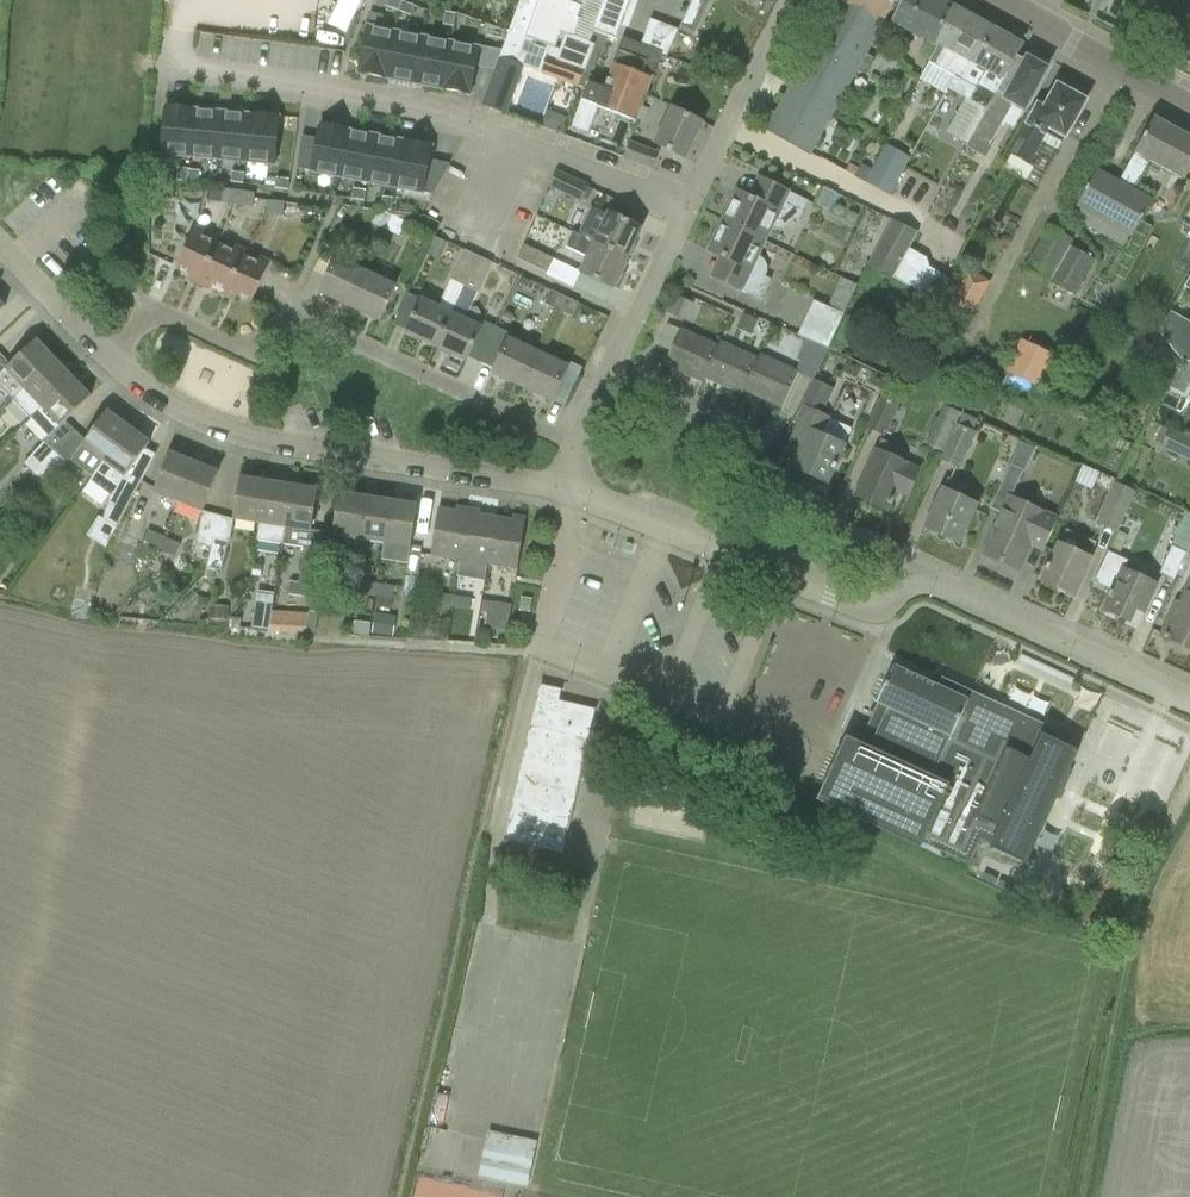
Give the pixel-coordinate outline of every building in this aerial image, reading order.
[(401,2),(395,0),(389,0),(386,8),(398,12),(401,2)] [(508,33),(505,42),(481,106),(505,115),(523,67),(539,74),(540,73),(585,90),(588,83),(589,83),(607,38),(616,42),(621,28),(622,28),(632,0),(520,0),(508,33)] [(679,29),(692,35),(708,0),(692,0),(679,29)] [(832,12),(766,131),(808,155),(857,70),(865,74),(873,60),(866,55),(878,33),(896,0),(811,0),(832,12)] [(951,6),(939,0),(902,0),(890,24),(921,41),(936,49),(937,47),(933,45),(941,32),(938,31),(951,6)] [(414,6),(401,2),(398,12),(411,16),(414,6)] [(927,65),(929,66),(958,82),(988,26),(951,6),(938,31),(941,32),(933,45),(937,47),(936,49),(927,65)] [(1168,55),(1189,67),(1189,12),(1168,55)] [(445,15),(442,27),(453,29),(455,17),(445,15)] [(988,26),(958,82),(975,91),(968,103),(965,101),(947,135),(966,145),(964,148),(966,149),(1016,57),(1022,45),(988,26)] [(394,32),(366,27),(357,74),(385,79),(394,32)] [(505,42),(508,33),(497,29),(494,38),(505,42)] [(422,38),(394,32),(385,79),(413,84),(422,38)] [(450,43),(422,38),(413,84),(441,90),(450,43)] [(588,83),(585,90),(581,101),(597,107),(597,108),(636,123),(661,55),(622,40),(604,89),(589,83),(588,83)] [(478,48),(450,43),(441,90),(469,95),(478,48)] [(1016,57),(966,149),(985,159),(992,146),(991,145),(1000,128),(1002,129),(1013,108),(1023,113),(1047,70),(1026,58),(1024,62),(1016,57)] [(1083,95),(1074,90),(1070,93),(1057,86),(1044,109),(1037,106),(1025,126),(1009,156),(1027,166),(1040,143),(1041,144),(1042,142),(1057,151),(1061,144),(1062,145),(1074,122),(1085,102),(1083,100),(1083,95)] [(193,110),(164,107),(160,155),(188,157),(193,110)] [(684,160),(702,124),(671,109),(653,144),(684,160)] [(221,113),(193,110),(188,157),(217,160),(221,113)] [(250,115),(221,113),(217,160),(245,163),(250,115)] [(278,118),(250,115),(245,163),(274,165),(278,118)] [(1084,191),(1075,208),(1106,225),(1121,233),(1130,238),(1151,201),(1133,191),(1149,162),(1183,181),(1189,169),(1189,139),(1153,119),(1118,182),(1096,170),(1084,191)] [(337,178),(346,131),(319,126),(316,140),(301,137),(295,170),(337,178)] [(366,183),(375,136),(346,131),(337,178),(366,183)] [(403,142),(375,136),(366,183),(394,188),(403,142)] [(61,142),(48,141),(47,150),(60,152),(61,142)] [(429,161),(431,147),(403,142),(394,188),(432,196),(449,165),(429,161)] [(630,144),(624,159),(651,169),(657,154),(630,144)] [(885,148),(874,171),(896,183),(908,161),(885,148)] [(861,167),(855,179),(865,184),(871,172),(861,167)] [(187,184),(189,171),(178,170),(177,183),(186,184),(187,184)] [(200,173),(189,171),(187,184),(198,185),(200,173)] [(556,174),(550,187),(580,201),(581,199),(587,202),(593,191),(586,188),(587,187),(556,173),(556,174)] [(244,175),(232,174),(231,184),(243,185),(244,175)] [(275,190),(287,192),(289,181),(276,179),(275,190)] [(736,192),(722,222),(764,242),(771,227),(775,228),(779,228),(783,227),(787,225),(790,222),(791,220),(798,223),(807,202),(758,179),(757,180),(771,186),(762,204),(736,192)] [(222,189),(220,204),(237,206),(238,191),(222,189)] [(353,190),(351,201),(363,203),(365,192),(353,190)] [(238,191),(237,206),(253,208),(255,194),(238,191)] [(383,198),(381,211),(390,212),(392,199),(383,198)] [(282,218),(284,203),(268,201),(266,216),(282,218)] [(590,207),(577,234),(577,236),(627,259),(641,229),(608,213),(607,215),(590,207)] [(371,223),(385,230),(391,216),(378,209),(371,223)] [(1188,237),(1189,233),(1189,221),(1174,212),(1167,224),(1188,237)] [(391,216),(385,230),(398,236),(405,222),(391,216)] [(149,217),(144,242),(156,244),(161,220),(149,217)] [(175,219),(162,217),(157,241),(170,244),(175,219)] [(867,264),(893,278),(908,249),(917,233),(892,219),(867,264)] [(711,276),(711,277),(760,301),(770,280),(763,277),(765,273),(765,269),(764,265),(762,262),(759,259),(756,257),(764,242),(722,222),(707,252),(733,264),(725,282),(711,276)] [(194,228),(185,247),(175,268),(190,275),(188,281),(198,286),(217,245),(202,238),(205,233),(194,228)] [(1023,270),(1073,297),(1093,261),(1069,248),(1072,242),(1046,228),(1023,270)] [(620,274),(627,259),(577,236),(577,234),(572,232),(565,249),(586,259),(580,274),(613,289),(614,287),(618,289),(624,276),(620,274)] [(217,245),(198,286),(209,291),(211,285),(225,291),(226,292),(242,257),(245,251),(235,247),(232,252),(217,245)] [(553,260),(523,246),(516,259),(546,274),(552,261),(553,260)] [(908,249),(893,278),(892,279),(937,304),(950,280),(929,268),(927,259),(908,249)] [(451,279),(450,280),(464,286),(477,257),(465,251),(464,251),(451,279)] [(321,253),(310,278),(323,284),(319,293),(349,307),(365,274),(334,259),(321,253)] [(251,303),(270,263),(259,258),(257,263),(242,257),(226,292),(225,291),(222,297),(233,302),(236,296),(251,303)] [(477,257),(464,286),(478,293),(491,264),(477,257)] [(991,282),(965,268),(942,311),(968,325),(991,282)] [(365,274),(349,307),(379,322),(389,300),(395,288),(365,274)] [(464,286),(450,280),(436,310),(420,302),(405,334),(435,348),(464,286)] [(480,364),(497,329),(484,322),(480,330),(463,322),(477,295),(478,293),(464,286),(435,348),(465,362),(467,358),(480,364)] [(550,291),(544,305),(557,312),(564,298),(550,291)] [(692,305),(674,297),(667,313),(684,321),(692,305)] [(564,298),(557,312),(571,318),(577,304),(564,298)] [(796,336),(827,350),(843,315),(812,301),(796,336)] [(1163,339),(1178,358),(1189,364),(1189,321),(1189,323),(1170,312),(1159,333),(1163,339)] [(744,314),(737,328),(752,335),(759,320),(744,314)] [(521,388),(537,354),(507,340),(510,335),(497,329),(480,364),(493,370),(491,374),(521,388)] [(679,330),(664,364),(702,382),(704,378),(718,348),(679,330)] [(13,398),(23,389),(54,360),(44,350),(49,346),(40,337),(9,366),(0,356),(0,384),(13,398)] [(718,348),(704,378),(742,395),(744,391),(757,361),(720,344),(718,348)] [(807,353),(800,367),(814,373),(824,351),(810,344),(807,353)] [(1007,374),(1029,384),(1043,354),(1021,344),(1007,374)] [(537,354),(521,388),(551,402),(568,368),(537,354)] [(757,361),(744,391),(781,408),(797,374),(759,357),(757,361)] [(1178,358),(1166,387),(1183,395),(1189,379),(1189,364),(1178,358)] [(13,398),(12,399),(30,418),(40,408),(76,374),(68,366),(64,370),(54,360),(23,389),(13,398)] [(40,408),(30,418),(49,437),(90,398),(79,387),(84,383),(76,374),(40,408)] [(867,430),(882,437),(896,406),(880,399),(867,430)] [(798,425),(788,447),(801,453),(794,469),(826,484),(832,470),(834,471),(835,469),(836,466),(835,466),(843,448),(842,447),(850,430),(827,420),(827,419),(820,416),(805,409),(798,425)] [(85,441),(70,461),(90,477),(127,427),(106,412),(92,431),(85,441)] [(960,415),(955,426),(939,461),(956,468),(972,434),(970,433),(975,422),(960,415)] [(127,427),(90,477),(100,484),(99,486),(100,488),(108,494),(109,494),(102,522),(102,523),(114,531),(128,503),(144,475),(131,468),(135,463),(149,443),(127,427)] [(1160,427),(1153,442),(1163,446),(1162,448),(1189,462),(1189,441),(1160,427)] [(880,441),(864,475),(855,497),(886,511),(898,484),(910,490),(918,472),(891,460),(896,449),(880,441)] [(33,476),(53,453),(43,443),(22,466),(33,476)] [(45,484),(64,463),(53,453),(33,476),(45,484)] [(168,453),(159,475),(152,495),(177,505),(193,463),(168,453)] [(193,463),(177,505),(201,514),(195,545),(209,548),(211,540),(217,516),(202,513),(218,473),(193,463)] [(999,486),(989,508),(1002,515),(1009,499),(1010,500),(1013,492),(1023,471),(1009,464),(999,486)] [(240,473),(232,520),(232,522),(257,526),(265,482),(251,480),(252,475),(240,473)] [(265,482),(257,526),(255,539),(280,543),(291,481),(280,479),(279,485),(265,482)] [(947,480),(934,507),(924,529),(958,544),(975,506),(958,498),(963,487),(947,480)] [(291,481),(280,543),(303,547),(297,583),(313,585),(321,533),(310,531),(317,491),(302,488),(303,483),(291,481)] [(1134,492),(1117,484),(1098,524),(1115,532),(1134,492)] [(338,494),(334,517),(331,538),(357,543),(364,498),(338,494)] [(364,498),(357,543),(383,547),(390,502),(364,498)] [(1002,515),(993,534),(983,555),(1018,571),(1030,545),(1043,551),(1056,521),(1010,500),(1009,499),(1002,515)] [(390,502),(383,547),(409,551),(416,506),(390,502)] [(430,556),(459,561),(466,514),(437,509),(430,556)] [(1158,574),(1173,581),(1186,554),(1187,554),(1189,547),(1189,515),(1185,512),(1170,546),(1171,547),(1158,574)] [(466,514),(459,561),(488,565),(495,518),(466,514)] [(495,518),(488,565),(516,570),(524,523),(495,518)] [(146,531),(145,534),(141,543),(157,550),(163,538),(146,531)] [(1047,570),(1041,582),(1073,596),(1089,559),(1088,559),(1095,544),(1067,531),(1051,567),(1047,565),(1045,569),(1047,570)] [(163,538),(157,550),(174,557),(179,545),(163,538)] [(225,544),(211,540),(209,548),(203,570),(220,573),(225,544)] [(1109,596),(1108,596),(1107,597),(1109,598),(1103,610),(1130,623),(1136,610),(1143,613),(1155,586),(1123,571),(1127,562),(1107,553),(1093,583),(1112,592),(1109,596)] [(251,565),(250,576),(258,577),(259,566),(251,565)] [(341,582),(323,579),(321,589),(340,592),(341,582)] [(1171,615),(1161,637),(1189,650),(1189,581),(1178,606),(1175,604),(1171,615)] [(313,585),(297,583),(290,582),(288,596),(310,600),(313,585)] [(358,593),(375,596),(377,584),(359,582),(358,593)] [(377,584),(375,596),(392,599),(394,587),(377,584)] [(254,630),(257,590),(240,589),(238,629),(254,630)] [(451,608),(453,596),(436,594),(434,606),(436,606),(451,608)] [(453,596),(451,608),(469,611),(470,599),(453,596)] [(89,623),(94,603),(74,598),(69,618),(89,623)] [(531,600),(521,598),(519,612),(529,614),(531,600)] [(509,617),(511,606),(493,604),(481,602),(479,612),(492,614),(509,617)] [(228,609),(211,608),(211,620),(227,621),(228,609)] [(271,612),(269,632),(304,634),(305,632),(307,614),(271,612)] [(307,614),(305,632),(314,633),(317,615),(307,614)] [(390,619),(374,617),(372,636),(388,638),(390,619)] [(351,637),(367,640),(369,627),(353,624),(351,637)] [(869,749),(845,738),(816,801),(919,849),(922,844),(969,866),(980,842),(990,846),(988,849),(1025,866),(1056,799),(1059,801),(1060,799),(1056,797),(1060,788),(1064,779),(1067,773),(1067,774),(1077,752),(1065,746),(1068,741),(943,683),(942,683),(940,689),(893,667),(876,704),(877,704),(873,715),(883,720),(869,749)] [(539,686),(512,802),(502,841),(562,854),(570,815),(594,710),(558,702),(560,691),(539,686)] [(1037,857),(1063,871),(1076,847),(1051,833),(1037,857)] [(994,886),(997,880),(984,874),(981,880),(994,886)] [(996,887),(1009,892),(1011,887),(999,881),(996,887)] [(431,1120),(433,1095),(423,1094),(421,1118),(431,1120)] [(487,1140),(486,1143),(501,1146),(495,1173),(520,1178),(522,1171),(529,1172),(533,1151),(535,1143),(534,1142),(488,1133),(487,1140)]
